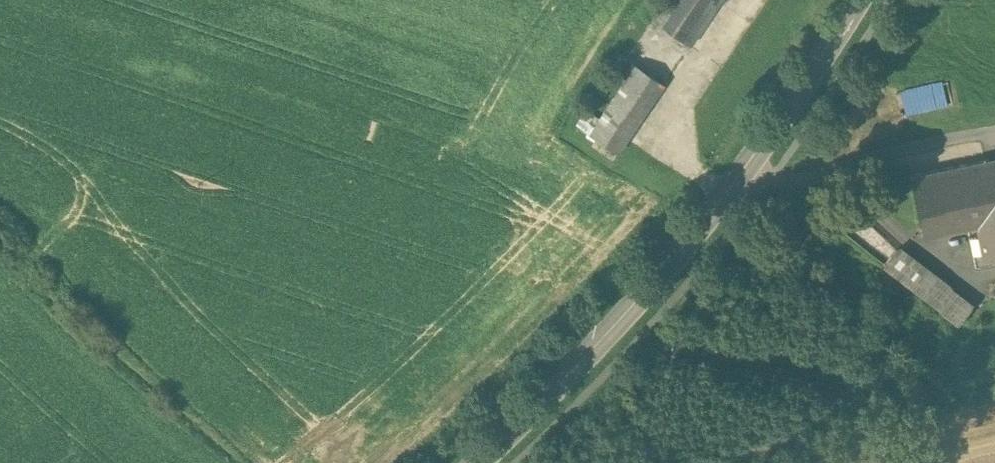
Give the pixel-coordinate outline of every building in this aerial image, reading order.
[(653,17),(691,43),(721,0),(665,0),(653,17)] [(635,62),(589,129),(616,148),(663,81),(635,62)] [(952,83),(894,96),(899,118),(955,104),(952,83)] [(911,172),(923,231),(980,220),(987,253),(994,251),(994,155),(911,172)] [(879,241),(862,228),(854,239),(871,252),(879,241)] [(907,254),(896,246),(883,264),(893,272),(907,254)] [(959,295),(907,254),(893,272),(945,313),(959,295)] [(972,305),(959,295),(945,313),(958,323),(972,305)]
